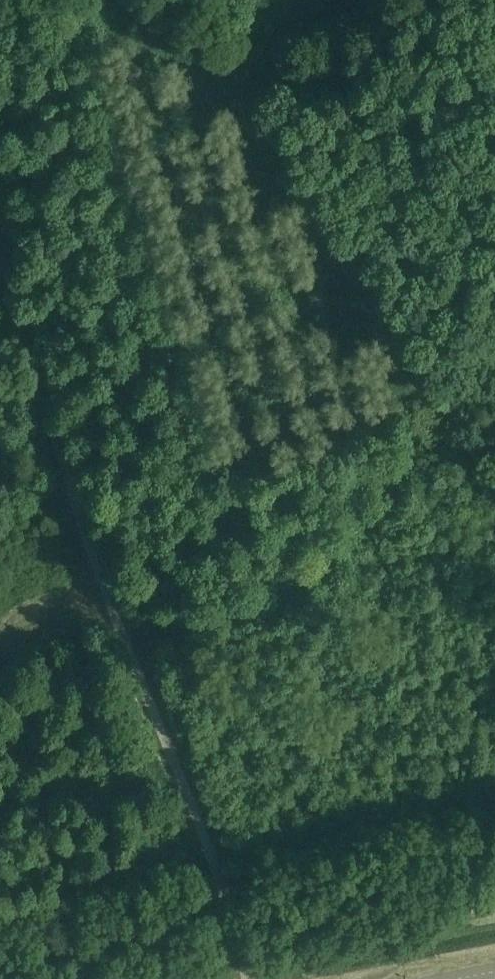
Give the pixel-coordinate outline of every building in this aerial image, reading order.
[(12,919),(7,930),(19,936),(24,925),(12,919)]
